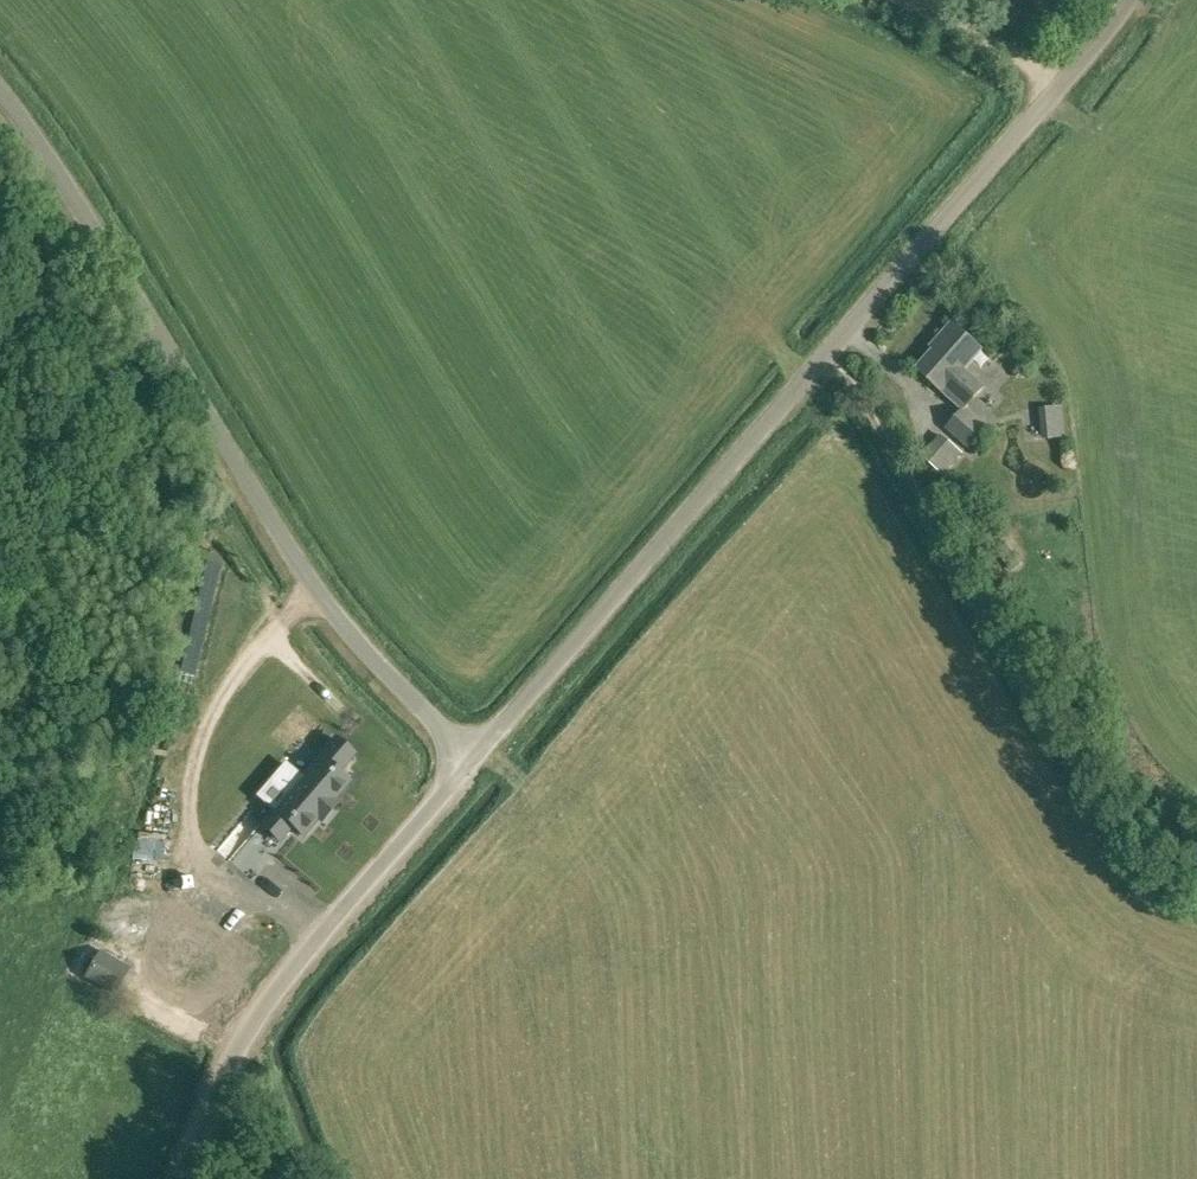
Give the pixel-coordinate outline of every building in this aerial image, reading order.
[(968,449),(989,425),(968,406),(986,386),(966,369),(984,349),(953,322),(931,348),(933,350),(916,369),(942,393),(942,394),(960,410),(945,428),(968,449)] [(950,475),(972,457),(961,443),(939,461),(950,475)] [(1004,485),(1019,496),(1029,483),(1013,472),(1004,485)] [(278,764),(262,784),(284,801),(276,812),(279,815),(268,830),(292,847),(302,832),(306,834),(340,788),(337,785),(348,771),(325,753),(314,768),(311,766),(300,781),(278,764)] [(99,951),(87,944),(73,969),(85,976),(84,978),(115,996),(131,967),(100,949),(99,951)]
